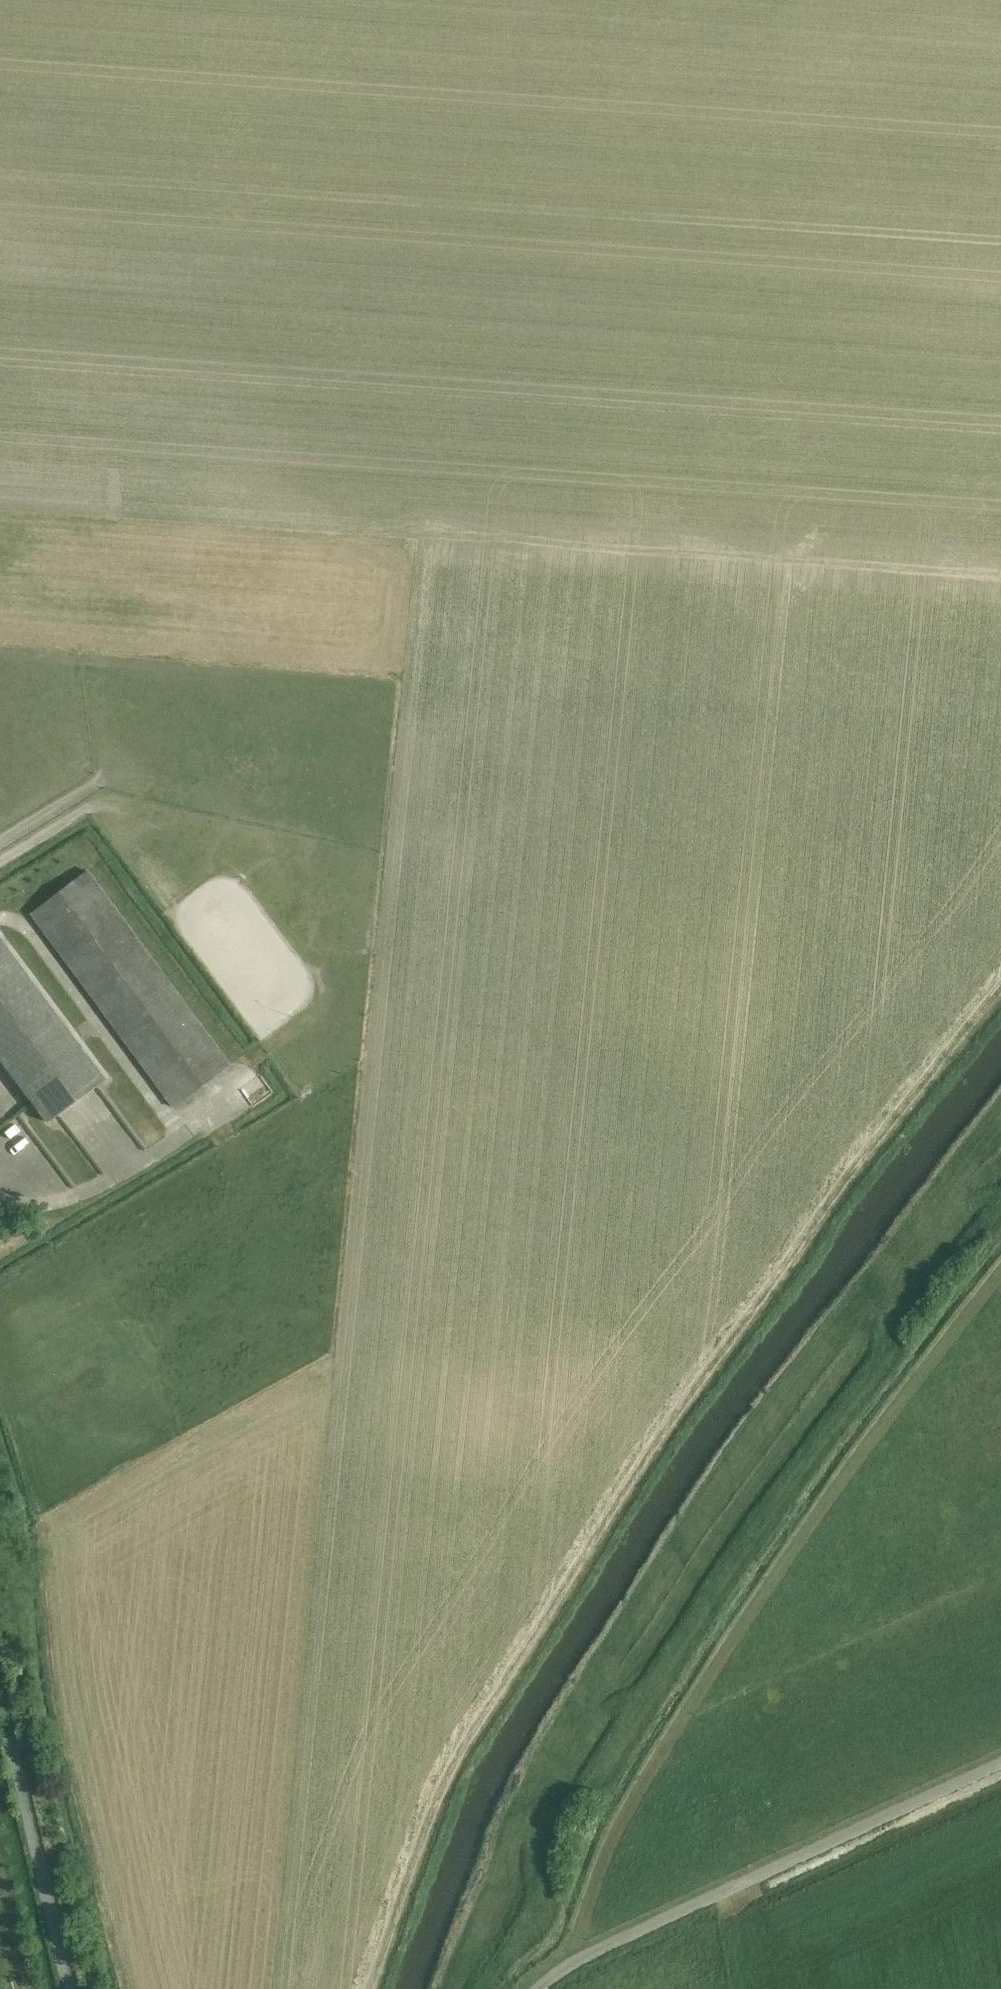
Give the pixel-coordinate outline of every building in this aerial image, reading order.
[(90,872),(33,914),(175,1107),(232,1065),(90,872)] [(1,937),(0,937),(0,1057),(49,1123),(108,1079),(1,937)]
